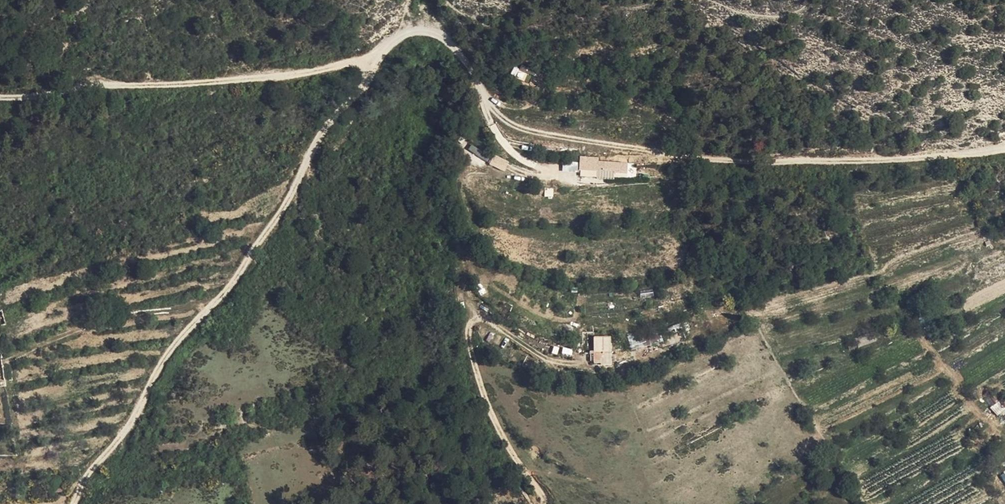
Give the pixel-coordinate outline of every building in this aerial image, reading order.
[(536,75),(538,69),(523,63),(521,69),(536,75)] [(524,82),(528,74),(514,66),(510,74),(524,82)] [(471,141),(468,146),(478,154),(482,149),(471,141)] [(504,170),(508,161),(494,155),(490,164),(504,170)] [(585,174),(595,174),(598,164),(569,158),(567,168),(586,172),(585,174)] [(441,191),(435,193),(437,201),(443,200),(441,191)] [(0,312),(0,328),(13,325),(10,309),(0,312)] [(579,361),(582,368),(597,363),(590,341),(574,347),(579,361)] [(996,415),(1004,410),(999,401),(990,406),(996,415)]
